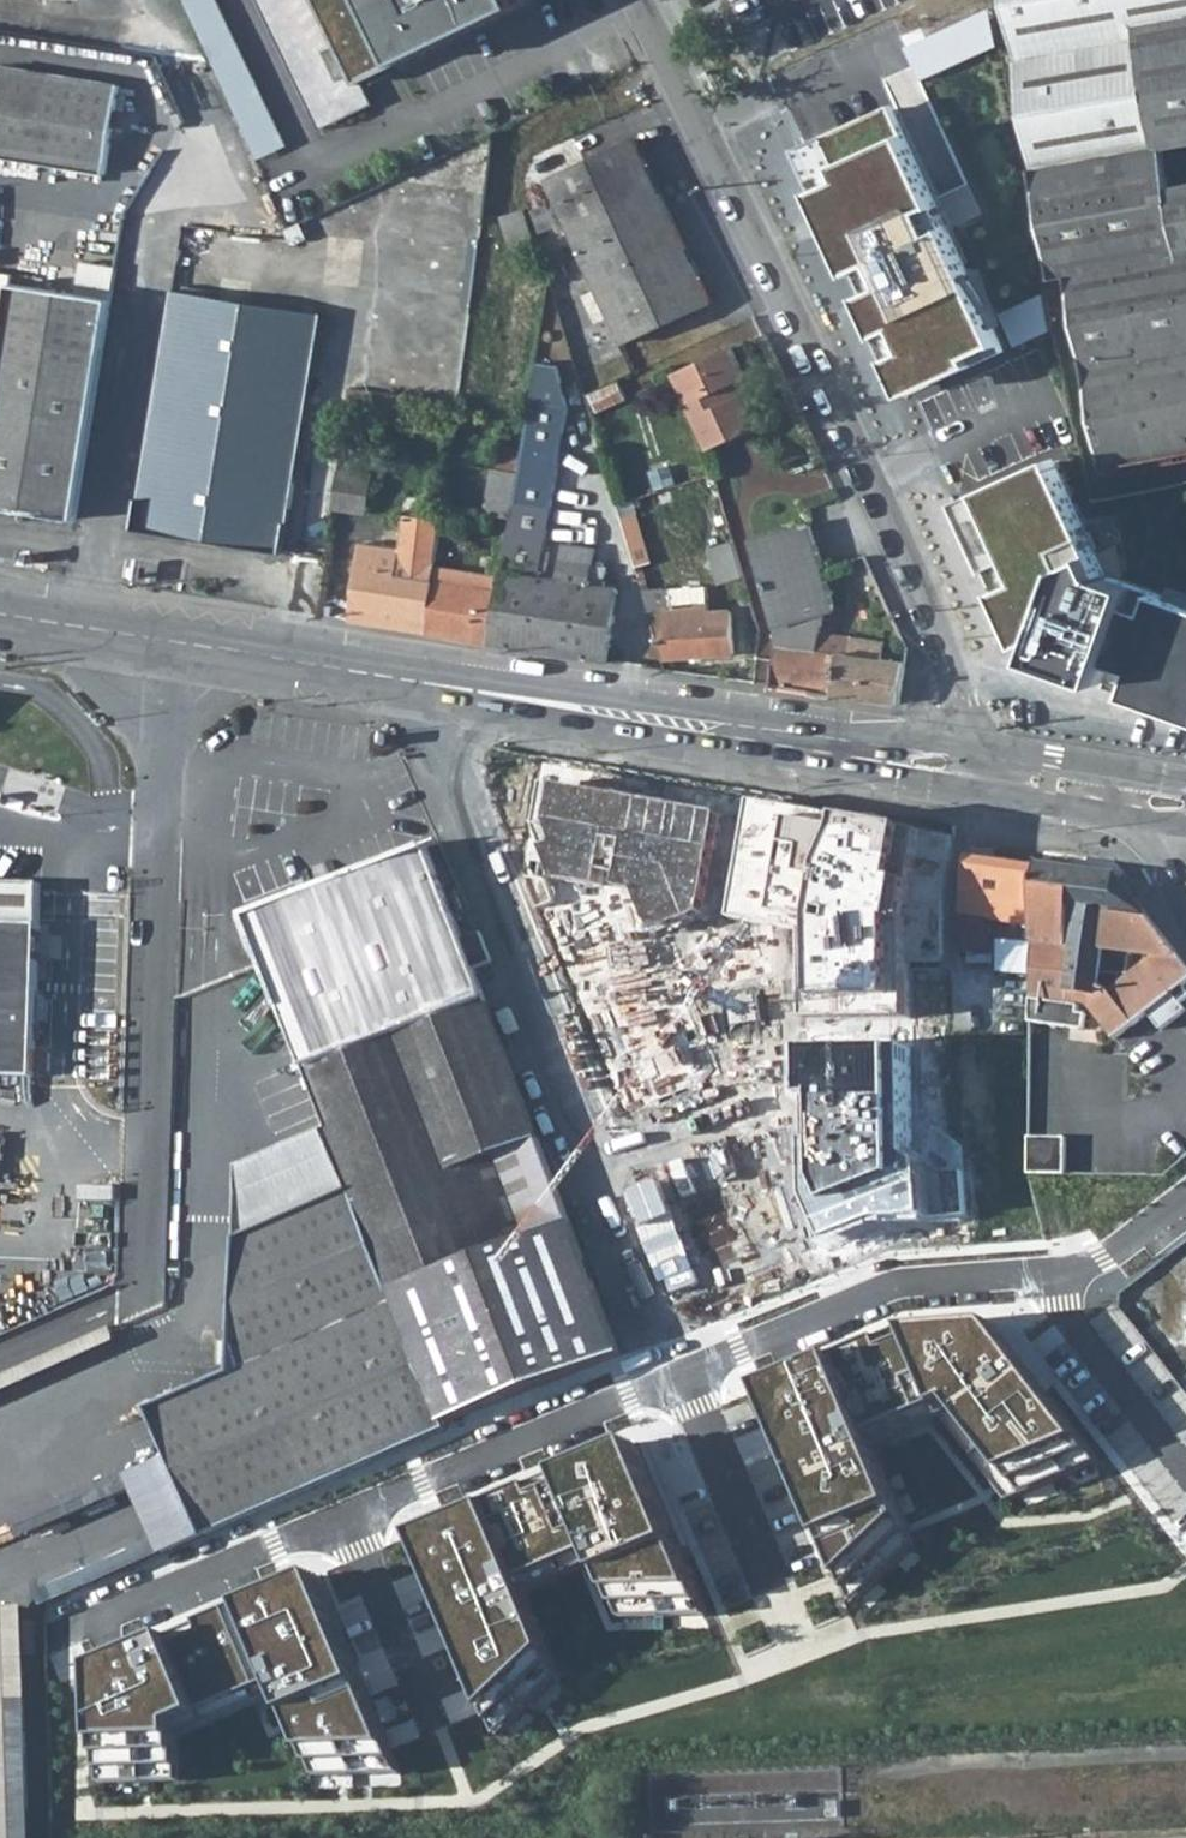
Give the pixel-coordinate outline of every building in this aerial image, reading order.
[(256,157),(284,144),(216,0),(185,0),(256,157)] [(375,0),(265,0),(323,125),(370,103),(359,79),(402,59),(375,0)] [(523,3),(522,0),(375,0),(402,59),(523,3)] [(823,12),(853,0),(818,0),(823,12)] [(1020,59),(1039,168),(1035,168),(1056,279),(1071,276),(1106,468),(1185,454),(1185,185),(1173,188),(1165,146),(1185,143),(1185,0),(1009,0),(1020,59)] [(90,62),(29,53),(27,69),(88,78),(90,62)] [(0,80),(0,155),(107,172),(121,84),(88,78),(27,69),(3,65),(0,80)] [(705,73),(697,77),(713,112),(729,104),(713,70),(705,73)] [(635,138),(548,178),(624,342),(711,302),(689,253),(635,138)] [(512,250),(534,243),(525,209),(501,216),(512,250)] [(11,283),(0,352),(0,507),(76,518),(112,299),(11,283)] [(323,313),(174,288),(135,528),(284,551),(323,313)] [(710,449),(758,427),(738,381),(746,378),(732,347),(675,372),(710,449)] [(596,546),(564,541),(559,577),(538,575),(540,568),(546,569),(550,550),(543,549),(551,505),(568,405),(568,404),(556,364),(537,361),(532,399),(524,449),(521,471),(512,516),(511,521),(508,539),(503,569),(501,577),(499,587),(490,642),(608,660),(619,590),(617,586),(605,585),(608,566),(593,563),(596,546)] [(618,381),(589,393),(598,411),(626,398),(618,381)] [(363,389),(359,413),(401,419),(404,395),(363,389)] [(499,467),(521,471),(524,449),(503,445),(499,467)] [(949,496),(1017,647),(1185,709),(1185,593),(1101,562),(1052,449),(949,496)] [(499,467),(493,466),(485,511),(512,516),(521,471),(499,467)] [(372,475),(338,470),(332,507),(367,512),(372,475)] [(631,499),(618,503),(636,565),(643,563),(650,561),(631,499)] [(402,547),(361,542),(350,621),(426,632),(435,577),(436,567),(437,559),(439,545),(442,519),(407,514),(402,547)] [(884,641),(820,631),(824,612),(835,609),(811,522),(753,538),(777,625),(778,642),(772,684),(899,703),(905,660),(882,657),(884,641)] [(734,540),(711,547),(720,582),(744,575),(734,540)] [(643,563),(636,565),(643,589),(650,589),(643,563)] [(436,567),(435,577),(499,587),(501,577),(436,567)] [(499,587),(435,577),(426,632),(490,642),(499,587)] [(650,589),(643,589),(649,610),(660,609),(663,657),(733,653),(730,611),(728,609),(707,610),(706,584),(650,589)] [(724,812),(542,782),(536,822),(558,879),(640,892),(656,934),(707,914),(724,812)] [(909,832),(757,805),(734,918),(809,940),(814,1047),(913,1045),(911,997),(895,996),(895,921),(902,922),(907,882),(901,880),(909,832)] [(357,1190),(350,1192),(442,1434),(450,1431),(447,1425),(626,1354),(573,1222),(524,1241),(507,1248),(475,1166),(492,1159),(542,1139),(477,970),(481,969),(469,939),(464,941),(430,853),(341,886),(326,848),(310,840),(287,849),(279,865),(293,904),(254,918),(270,960),(335,1131),(357,1190)] [(1036,927),(1039,865),(997,860),(998,854),(975,851),(974,857),(971,857),(963,917),(962,935),(962,955),(998,955),(998,978),(1033,981),(1035,945),(999,943),(994,943),(996,922),(1036,927)] [(1039,865),(1036,927),(1035,945),(1033,981),(1032,997),(1032,1002),(1031,1027),(1085,1030),(1087,1013),(1079,1013),(1080,1004),(1092,1004),(1119,1038),(1149,1015),(1162,1031),(1185,1012),(1185,1009),(1182,1004),(1185,1001),(1185,988),(1185,987),(1185,986),(1185,963),(1185,961),(1119,877),(1039,865)] [(38,925),(40,883),(0,881),(0,924),(38,925)] [(33,1076),(38,925),(0,924),(0,1075),(33,1076)] [(482,934),(469,939),(481,969),(493,964),(482,934)] [(598,990),(668,1196),(750,1168),(680,962),(598,990)] [(712,1017),(738,1080),(795,1057),(769,994),(712,1017)] [(986,1045),(962,1044),(962,1113),(985,1113),(986,1045)] [(913,1045),(814,1047),(814,1098),(815,1197),(835,1243),(878,1225),(929,1221),(925,1163),(914,1157),(913,1045)] [(243,1167),(239,1239),(350,1192),(357,1190),(335,1131),(243,1167)] [(1029,1136),(1029,1172),(1065,1172),(1066,1137),(1029,1136)] [(524,1241),(492,1159),(475,1166),(507,1248),(524,1241)] [(659,1185),(636,1193),(673,1292),(696,1284),(659,1185)] [(233,1374),(158,1410),(177,1462),(134,1481),(167,1554),(442,1434),(350,1192),(239,1239),(233,1374)] [(792,1251),(820,1241),(807,1208),(780,1218),(792,1251)] [(1185,1298),(1185,1273),(1170,1237),(1140,1250),(1165,1307),(1185,1298)] [(952,1418),(1018,1498),(1108,1461),(1072,1413),(1001,1317),(917,1322),(863,1345),(766,1387),(824,1521),(860,1606),(926,1546),(886,1443),(952,1418)] [(689,1561),(637,1438),(516,1490),(419,1530),(480,1674),(508,1737),(576,1679),(536,1588),(600,1560),(626,1620),(714,1619),(689,1561)] [(129,1474),(18,1519),(26,1538),(137,1493),(129,1474)] [(154,1645),(111,1664),(113,1782),(193,1781),(192,1733),(292,1692),(327,1776),(417,1773),(391,1712),(331,1571),(154,1645)] [(0,1616),(0,1837),(36,1837),(30,1616),(0,1616)]
